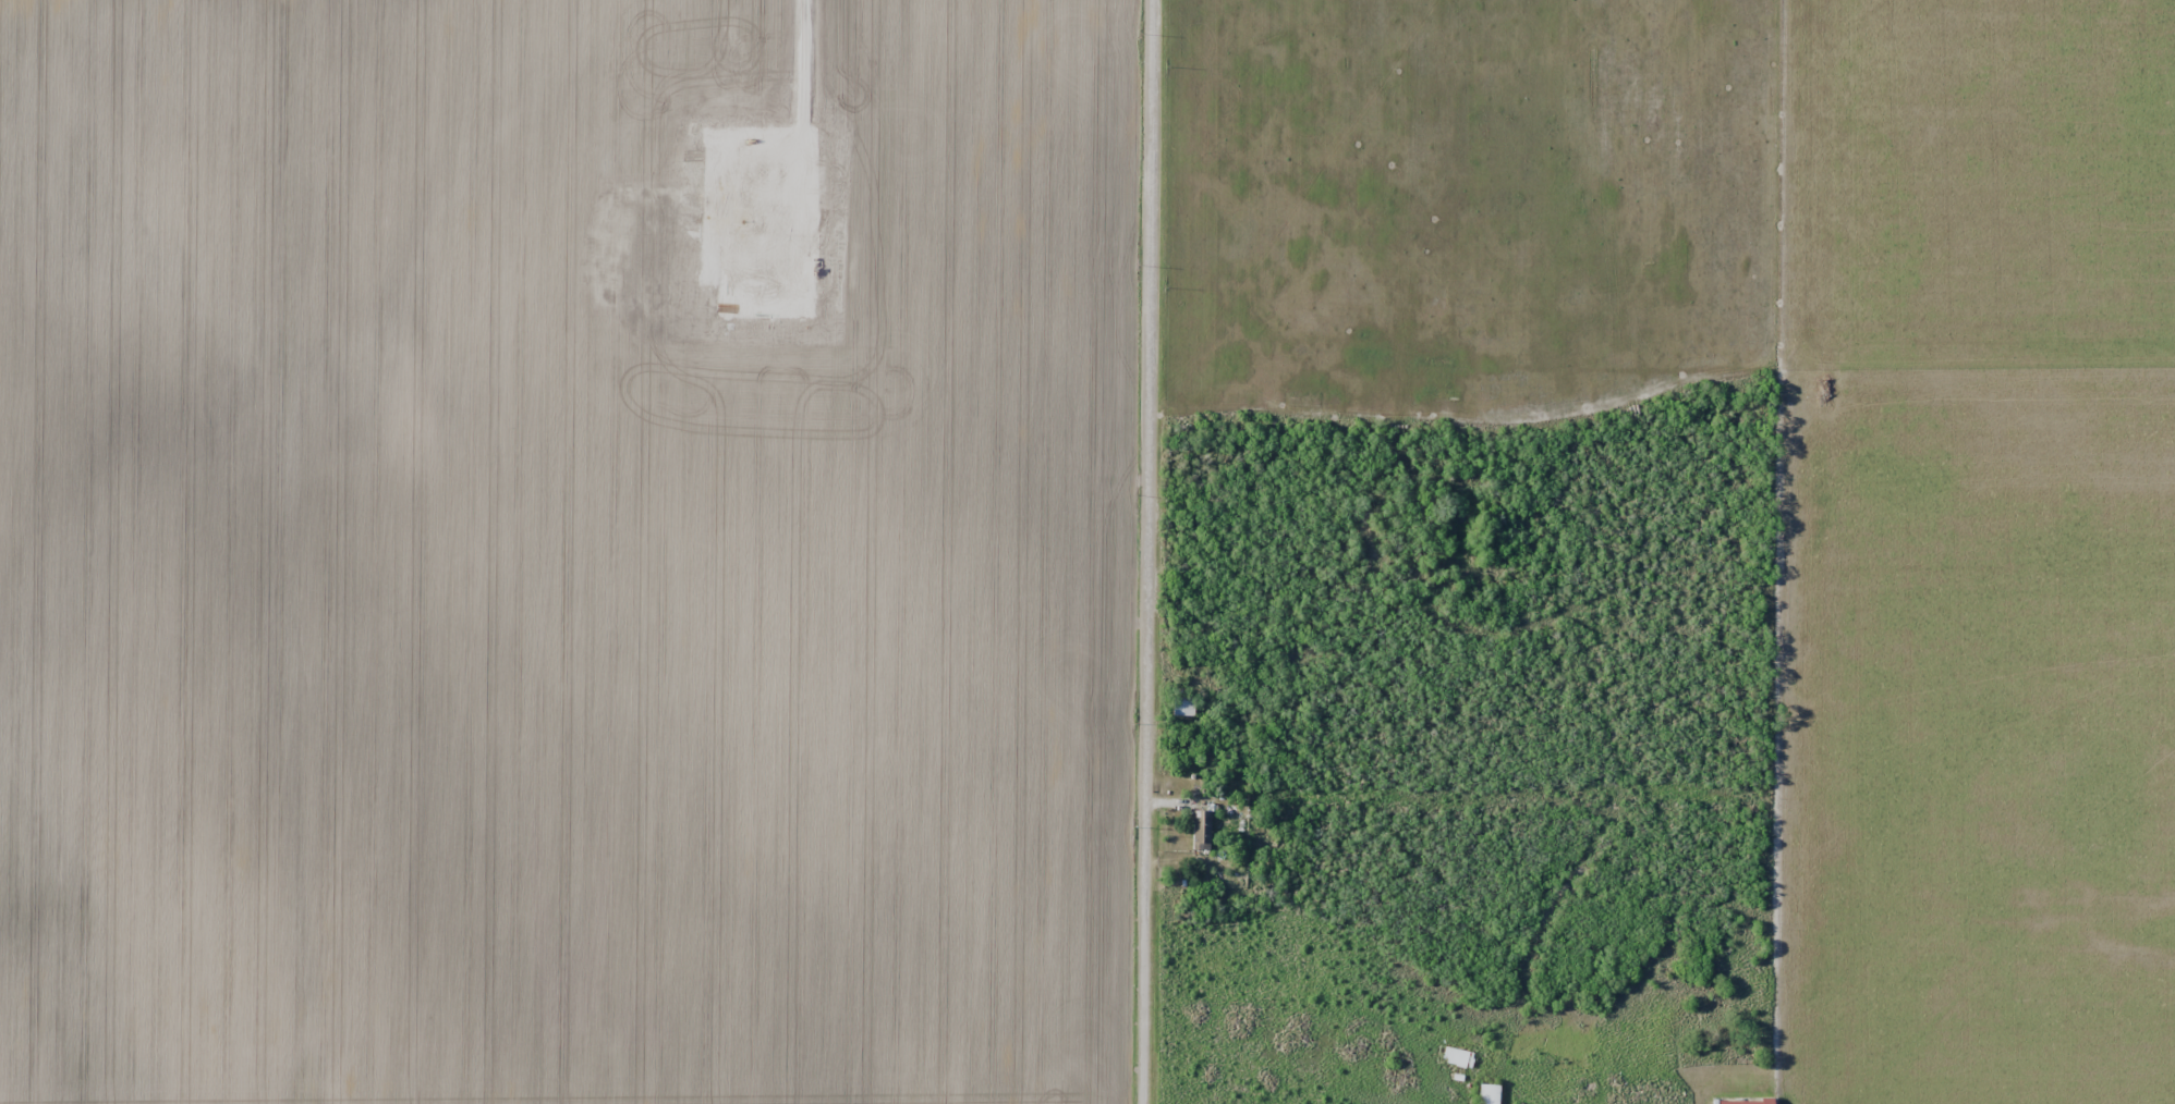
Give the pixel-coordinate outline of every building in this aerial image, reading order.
[(1171,715),(1194,715),(1194,697),(1171,697),(1171,715)] [(1212,849),(1213,809),(1204,809),(1204,808),(1193,808),(1192,848),(1212,849)] [(1476,1054),(1445,1045),(1441,1061),(1472,1069),(1476,1054)] [(1479,1103),(1502,1103),(1502,1084),(1479,1084),(1479,1103)]
